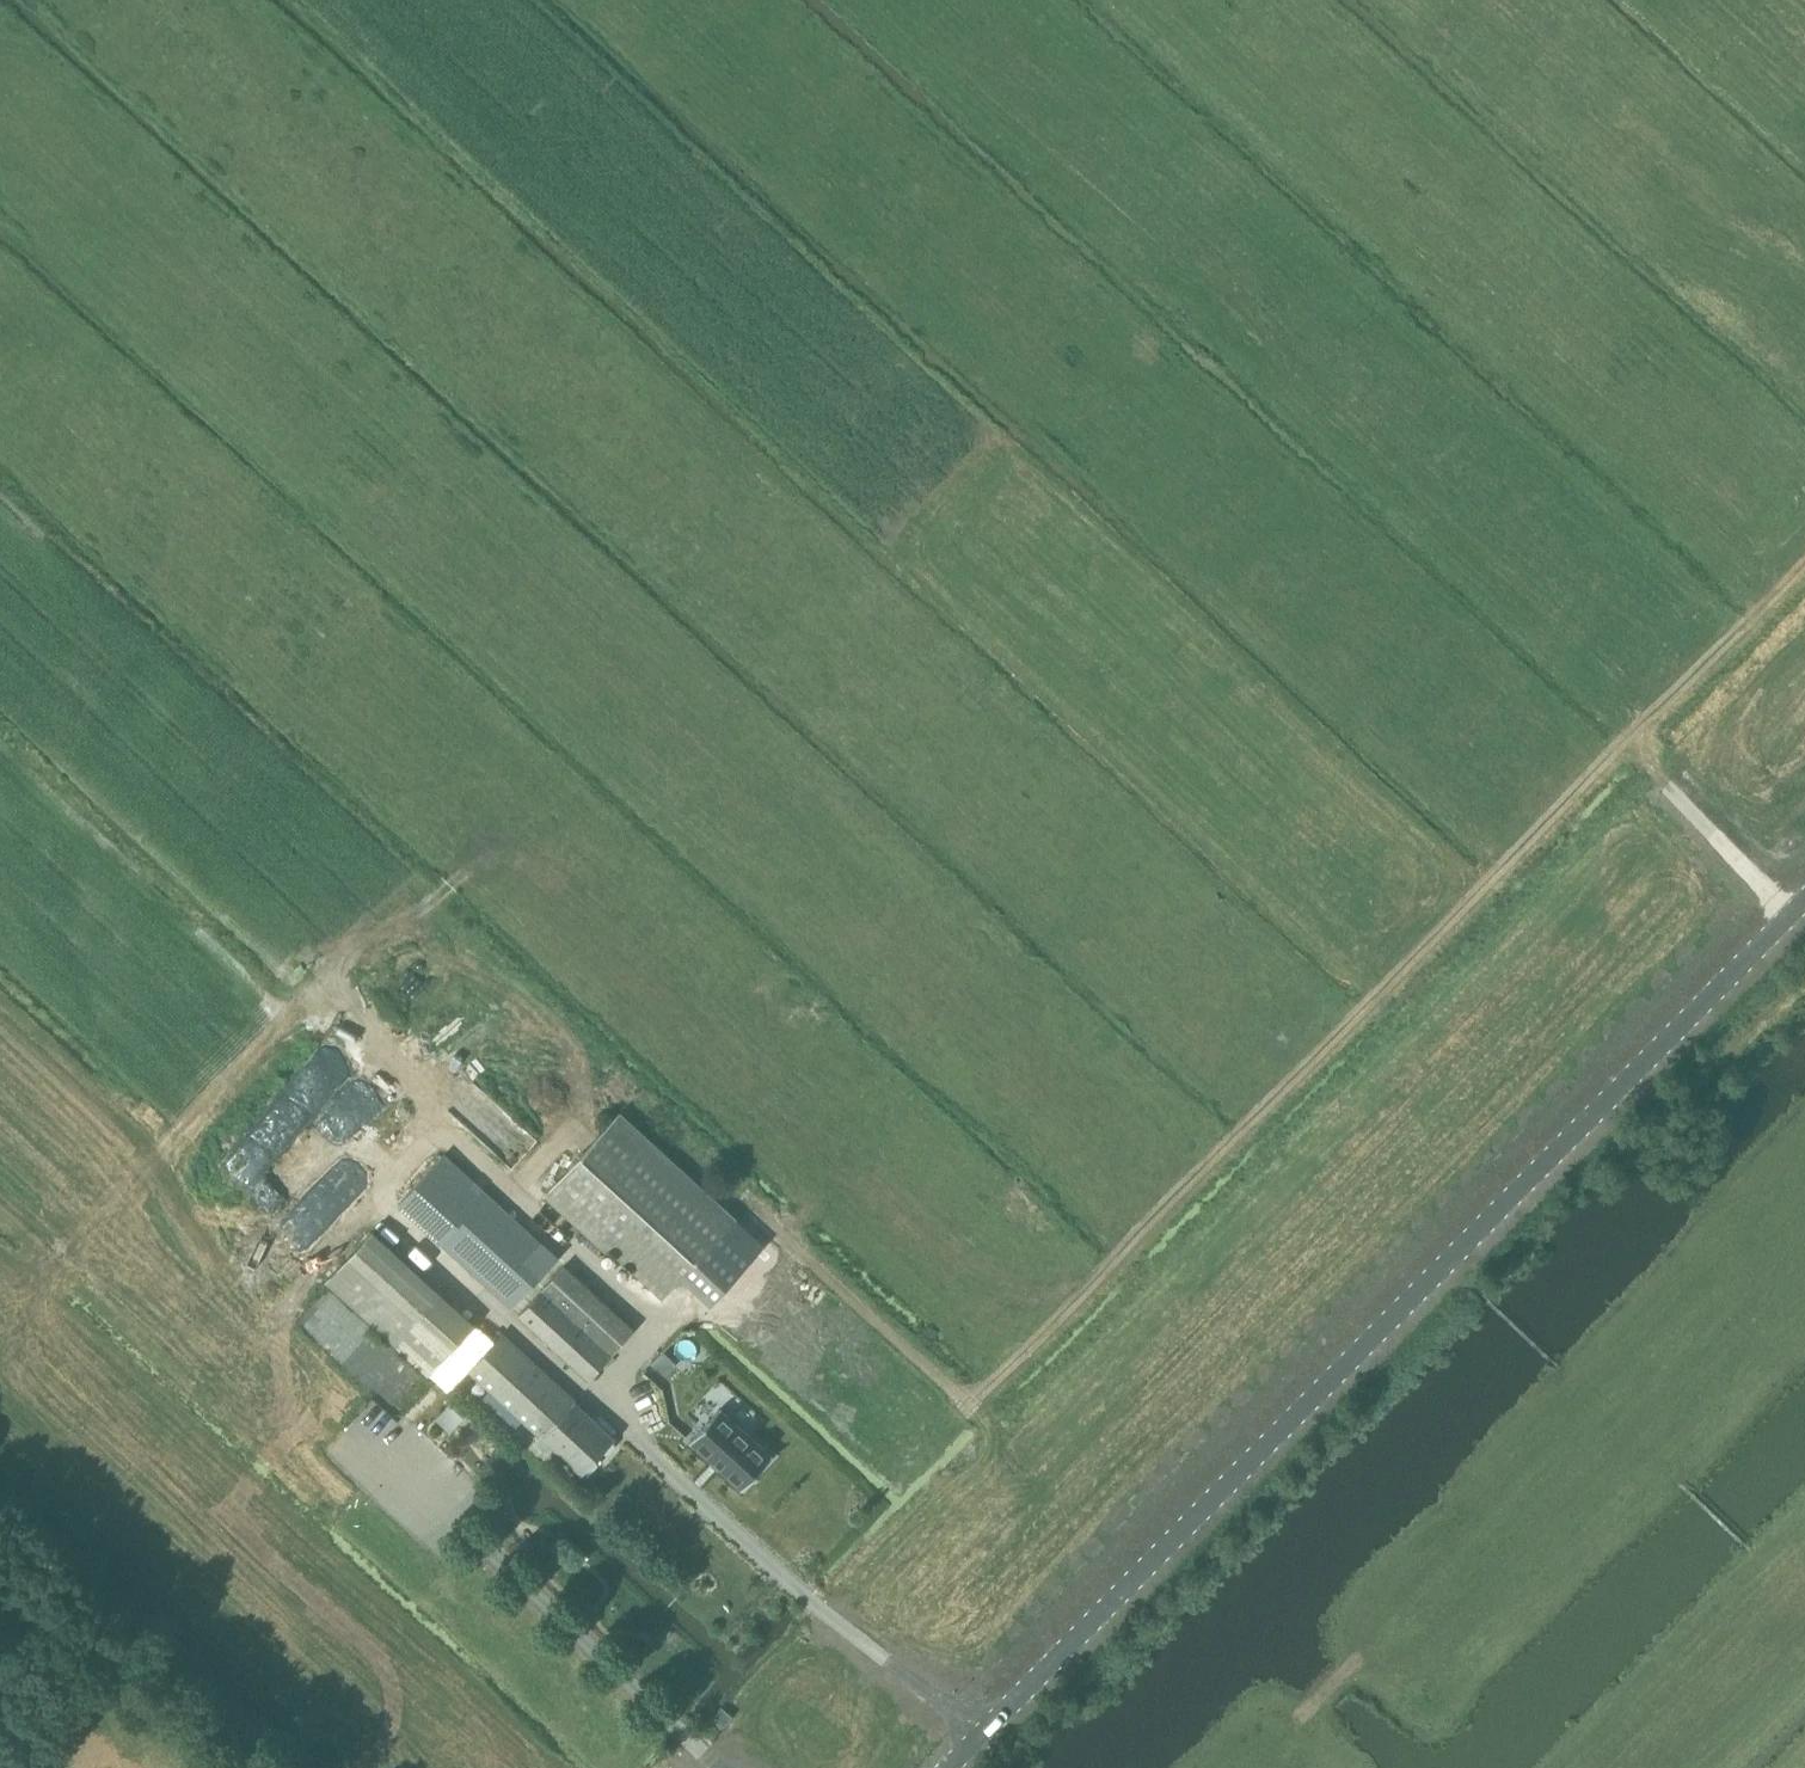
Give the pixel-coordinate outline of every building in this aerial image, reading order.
[(616,1116),(547,1191),(664,1297),(683,1277),(711,1304),(762,1248),(733,1222),(616,1116)] [(513,1306),(559,1257),(447,1152),(401,1201),(513,1306)] [(476,1325),(373,1231),(328,1281),(431,1374),(476,1325)] [(590,1378),(612,1355),(635,1329),(566,1265),(542,1289),(533,1299),(520,1313),(533,1326),(590,1378)] [(583,1472),(616,1438),(502,1331),(469,1366),(583,1472)] [(720,1407),(690,1441),(691,1442),(692,1441),(742,1487),(741,1488),(742,1489),(773,1455),(771,1454),(771,1455),(721,1409),(721,1408),(720,1407)] [(721,1706),(711,1716),(722,1726),(732,1716),(721,1706)]
